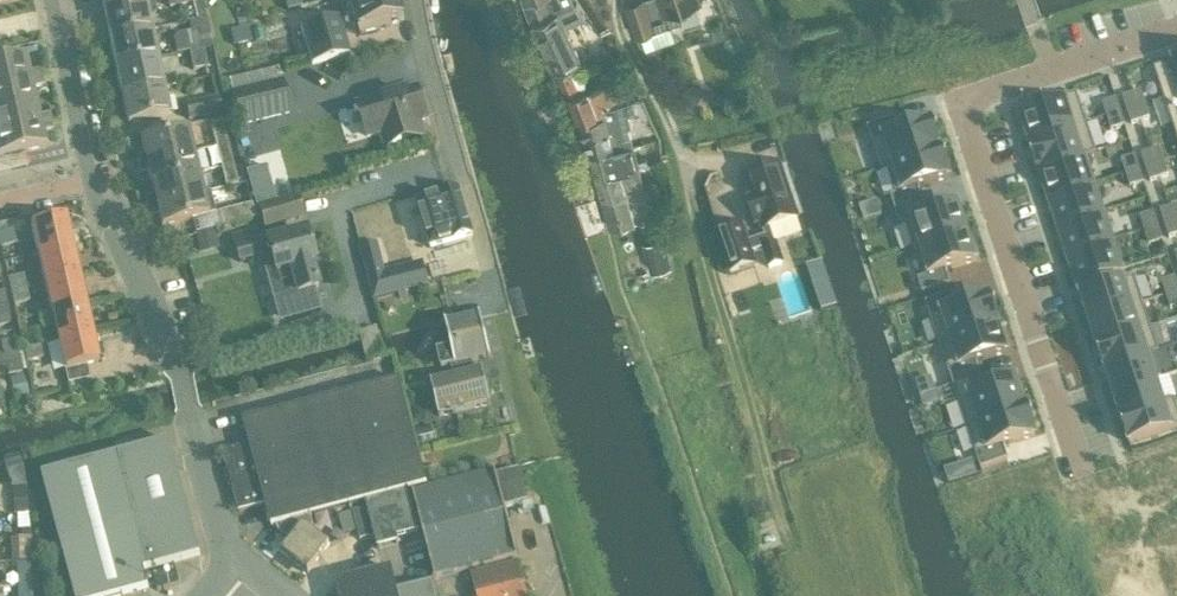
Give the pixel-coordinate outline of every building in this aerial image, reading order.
[(194,7),(193,0),(168,0),(168,1),(170,11),(194,7)] [(287,12),(302,9),(300,0),(284,0),(287,12)] [(398,18),(394,0),(350,0),(349,0),(359,37),(389,29),(388,22),(398,19),(398,18)] [(523,1),(532,22),(556,71),(581,59),(565,27),(586,17),(577,1),(575,3),(574,0),(526,0),(523,1)] [(672,29),(670,23),(682,19),(678,8),(700,0),(636,0),(626,3),(637,35),(641,33),(643,39),(646,49),(675,39),(672,29)] [(109,40),(150,31),(149,26),(156,15),(154,4),(144,4),(144,3),(104,11),(109,40)] [(339,18),(300,29),(310,67),(350,56),(339,18)] [(248,29),(230,33),(233,47),(252,43),(248,29)] [(115,68),(156,60),(150,31),(109,40),(115,68)] [(189,53),(203,50),(199,31),(186,34),(189,53)] [(193,72),(206,69),(203,50),(189,53),(193,72)] [(4,51),(0,52),(0,88),(38,80),(37,72),(29,74),(25,59),(6,63),(4,51)] [(121,97),(161,88),(156,60),(115,68),(121,97)] [(1153,70),(1163,100),(1176,95),(1176,62),(1153,70)] [(567,93),(578,88),(570,69),(558,75),(567,93)] [(36,104),(33,90),(41,89),(38,80),(0,88),(0,112),(36,104)] [(579,124),(579,123),(601,116),(599,111),(619,104),(627,101),(623,87),(619,88),(616,80),(568,96),(579,124)] [(240,128),(290,115),(283,86),(232,99),(240,128)] [(127,125),(167,117),(161,88),(121,97),(127,125)] [(417,91),(358,109),(367,139),(381,135),(386,151),(422,140),(424,135),(420,122),(425,121),(422,112),(424,111),(423,109),(423,105),(421,97),(418,93),(417,91)] [(1140,92),(1131,95),(1136,109),(1145,106),(1140,92)] [(1076,95),(1019,114),(1029,144),(1086,125),(1076,95)] [(1131,95),(1122,98),(1127,112),(1136,109),(1131,95)] [(1163,100),(1172,128),(1176,127),(1176,95),(1163,100)] [(189,120),(220,114),(217,99),(185,106),(189,120)] [(601,116),(579,123),(583,137),(584,137),(589,155),(633,145),(627,127),(631,126),(628,115),(637,112),(633,100),(627,101),(619,104),(599,111),(601,116)] [(1115,100),(1102,105),(1107,118),(1120,114),(1115,100)] [(36,104),(0,112),(0,135),(49,124),(47,117),(39,119),(36,104)] [(1145,106),(1136,109),(1140,123),(1149,120),(1145,106)] [(1136,109),(1127,112),(1131,126),(1140,123),(1136,109)] [(1120,114),(1107,118),(1111,132),(1125,128),(1120,114)] [(895,121),(868,130),(882,173),(887,171),(887,170),(940,152),(930,124),(899,134),(895,121)] [(215,147),(226,145),(221,123),(210,126),(215,147)] [(12,172),(9,158),(46,149),(43,135),(51,133),(49,124),(0,135),(0,175),(12,172)] [(1086,125),(1029,144),(1038,172),(1095,153),(1086,125)] [(137,168),(192,153),(187,132),(139,144),(143,158),(135,160),(137,168)] [(220,169),(232,166),(226,145),(215,147),(220,169)] [(637,160),(633,145),(589,155),(595,177),(639,166),(647,163),(646,158),(637,160)] [(1159,149),(1150,152),(1155,166),(1164,163),(1159,149)] [(940,152),(887,170),(887,171),(896,197),(890,199),(895,213),(922,204),(918,191),(949,180),(940,152)] [(1150,152),(1141,155),(1146,169),(1155,166),(1150,152)] [(197,175),(192,153),(137,168),(139,176),(147,174),(150,187),(197,175)] [(1095,153),(1038,172),(1048,201),(1094,185),(1085,158),(1096,155),(1095,153)] [(1134,157),(1121,161),(1125,175),(1139,171),(1134,157)] [(1164,163),(1155,166),(1159,180),(1168,177),(1164,163)] [(237,187),(237,186),(232,166),(220,169),(225,189),(226,190),(237,187)] [(602,197),(644,184),(639,166),(595,177),(602,197)] [(768,229),(796,221),(779,166),(744,177),(752,201),(747,202),(755,227),(760,225),(765,238),(747,244),(741,226),(717,234),(730,275),(755,266),(751,255),(761,251),(767,270),(780,265),(773,246),(768,229)] [(1155,166),(1146,169),(1150,183),(1159,180),(1155,166)] [(1139,171),(1125,175),(1130,189),(1143,184),(1139,171)] [(148,210),(202,195),(197,175),(150,187),(153,199),(146,201),(148,210)] [(611,227),(653,215),(644,184),(602,197),(608,218),(611,227)] [(1094,185),(1048,201),(1057,229),(1103,214),(1094,185)] [(457,192),(416,204),(431,250),(472,238),(457,192)] [(209,194),(202,195),(148,210),(150,217),(157,215),(161,228),(214,215),(209,194)] [(259,209),(265,230),(302,219),(296,199),(259,209)] [(922,204),(895,213),(900,227),(905,225),(914,254),(920,252),(919,251),(967,235),(958,207),(927,218),(922,204)] [(251,206),(238,209),(218,214),(222,228),(254,220),(251,206)] [(1169,209),(1173,223),(1176,221),(1176,206),(1169,209)] [(1169,209),(1160,212),(1164,226),(1173,223),(1169,209)] [(1153,213),(1139,218),(1144,232),(1158,227),(1153,213)] [(1103,214),(1057,229),(1066,257),(1113,242),(1103,214)] [(66,219),(31,227),(38,257),(73,249),(66,219)] [(1164,226),(1169,239),(1176,237),(1176,233),(1173,223),(1164,226)] [(1158,227),(1144,232),(1149,245),(1162,241),(1158,227)] [(214,230),(194,235),(199,255),(219,251),(214,230)] [(16,245),(13,233),(0,236),(0,244),(1,249),(16,245)] [(320,313),(314,290),(317,289),(310,264),(313,264),(304,233),(266,243),(265,239),(257,241),(249,243),(246,233),(232,237),(239,263),(269,254),(274,274),(287,322),(320,313)] [(929,279),(918,282),(922,296),(950,287),(945,274),(977,264),(967,235),(919,251),(920,252),(929,279)] [(662,236),(644,242),(651,269),(670,264),(662,236)] [(1113,242),(1066,257),(1076,287),(1123,272),(1113,242)] [(73,249),(38,257),(45,285),(79,277),(73,249)] [(429,273),(389,284),(393,297),(456,280),(452,265),(429,272),(429,273)] [(11,293),(26,289),(24,277),(8,281),(11,293)] [(79,277),(45,285),(51,313),(86,305),(79,277)] [(1133,279),(1080,297),(1088,322),(1142,305),(1133,279)] [(1161,283),(1166,297),(1176,293),(1176,286),(1175,279),(1161,283)] [(14,307),(15,307),(30,303),(26,289),(11,293),(14,307)] [(1166,297),(1170,310),(1176,308),(1176,293),(1166,297)] [(953,296),(925,305),(939,346),(998,327),(988,299),(957,309),(953,296)] [(86,305),(51,313),(58,341),(92,334),(86,305)] [(1142,305),(1088,322),(1096,347),(1150,329),(1142,305)] [(12,326),(8,309),(0,311),(0,329),(12,326)] [(475,373),(473,363),(490,359),(480,318),(445,326),(451,351),(438,354),(442,370),(451,368),(453,378),(430,384),(439,420),(490,406),(481,372),(475,373)] [(998,327),(939,346),(953,388),(980,379),(976,365),(1007,355),(998,327)] [(1150,329),(1096,347),(1104,371),(1153,355),(1153,356),(1158,354),(1150,329)] [(24,349),(39,346),(37,334),(21,338),(24,349)] [(92,334),(58,341),(65,371),(87,366),(99,363),(92,334)] [(5,361),(19,357),(15,342),(1,345),(5,361)] [(27,364),(43,361),(39,346),(24,349),(27,364)] [(1153,355),(1104,371),(1112,395),(1155,381),(1156,382),(1161,381),(1153,356),(1153,355)] [(9,378),(23,375),(19,357),(5,361),(9,378)] [(23,377),(12,379),(14,389),(25,386),(23,377)] [(980,379),(953,388),(967,430),(1025,410),(1016,382),(985,392),(980,379)] [(270,528),(276,526),(310,517),(366,503),(407,492),(427,487),(399,381),(243,422),(249,447),(222,454),(237,512),(264,505),(270,528)] [(1155,381),(1112,395),(1120,420),(1163,405),(1163,404),(1156,382),(1155,381)] [(1120,420),(1129,445),(1176,429),(1176,411),(1174,401),(1163,404),(1163,405),(1120,420)] [(1025,410),(967,430),(980,471),(1008,462),(1003,449),(1035,438),(1025,410)] [(432,426),(416,430),(421,446),(437,442),(432,426)] [(145,572),(201,557),(170,443),(43,477),(74,595),(123,595),(147,589),(143,572),(145,572)] [(526,504),(518,473),(497,479),(496,474),(413,496),(435,581),(436,580),(517,559),(518,559),(505,510),(526,504)] [(28,489),(12,489),(13,516),(29,515),(28,489)] [(378,551),(399,545),(398,541),(418,535),(407,492),(366,503),(378,551)] [(307,576),(329,547),(308,531),(311,527),(310,517),(276,526),(277,534),(289,543),(280,555),(307,576)] [(31,564),(30,540),(10,540),(11,564),(31,564)] [(518,563),(470,575),(475,595),(526,595),(518,563)] [(156,592),(179,585),(175,569),(152,575),(156,592)] [(391,571),(339,585),(336,589),(337,595),(434,595),(431,585),(397,594),(391,571)] [(21,576),(19,578),(19,589),(32,588),(31,575),(21,576)]
